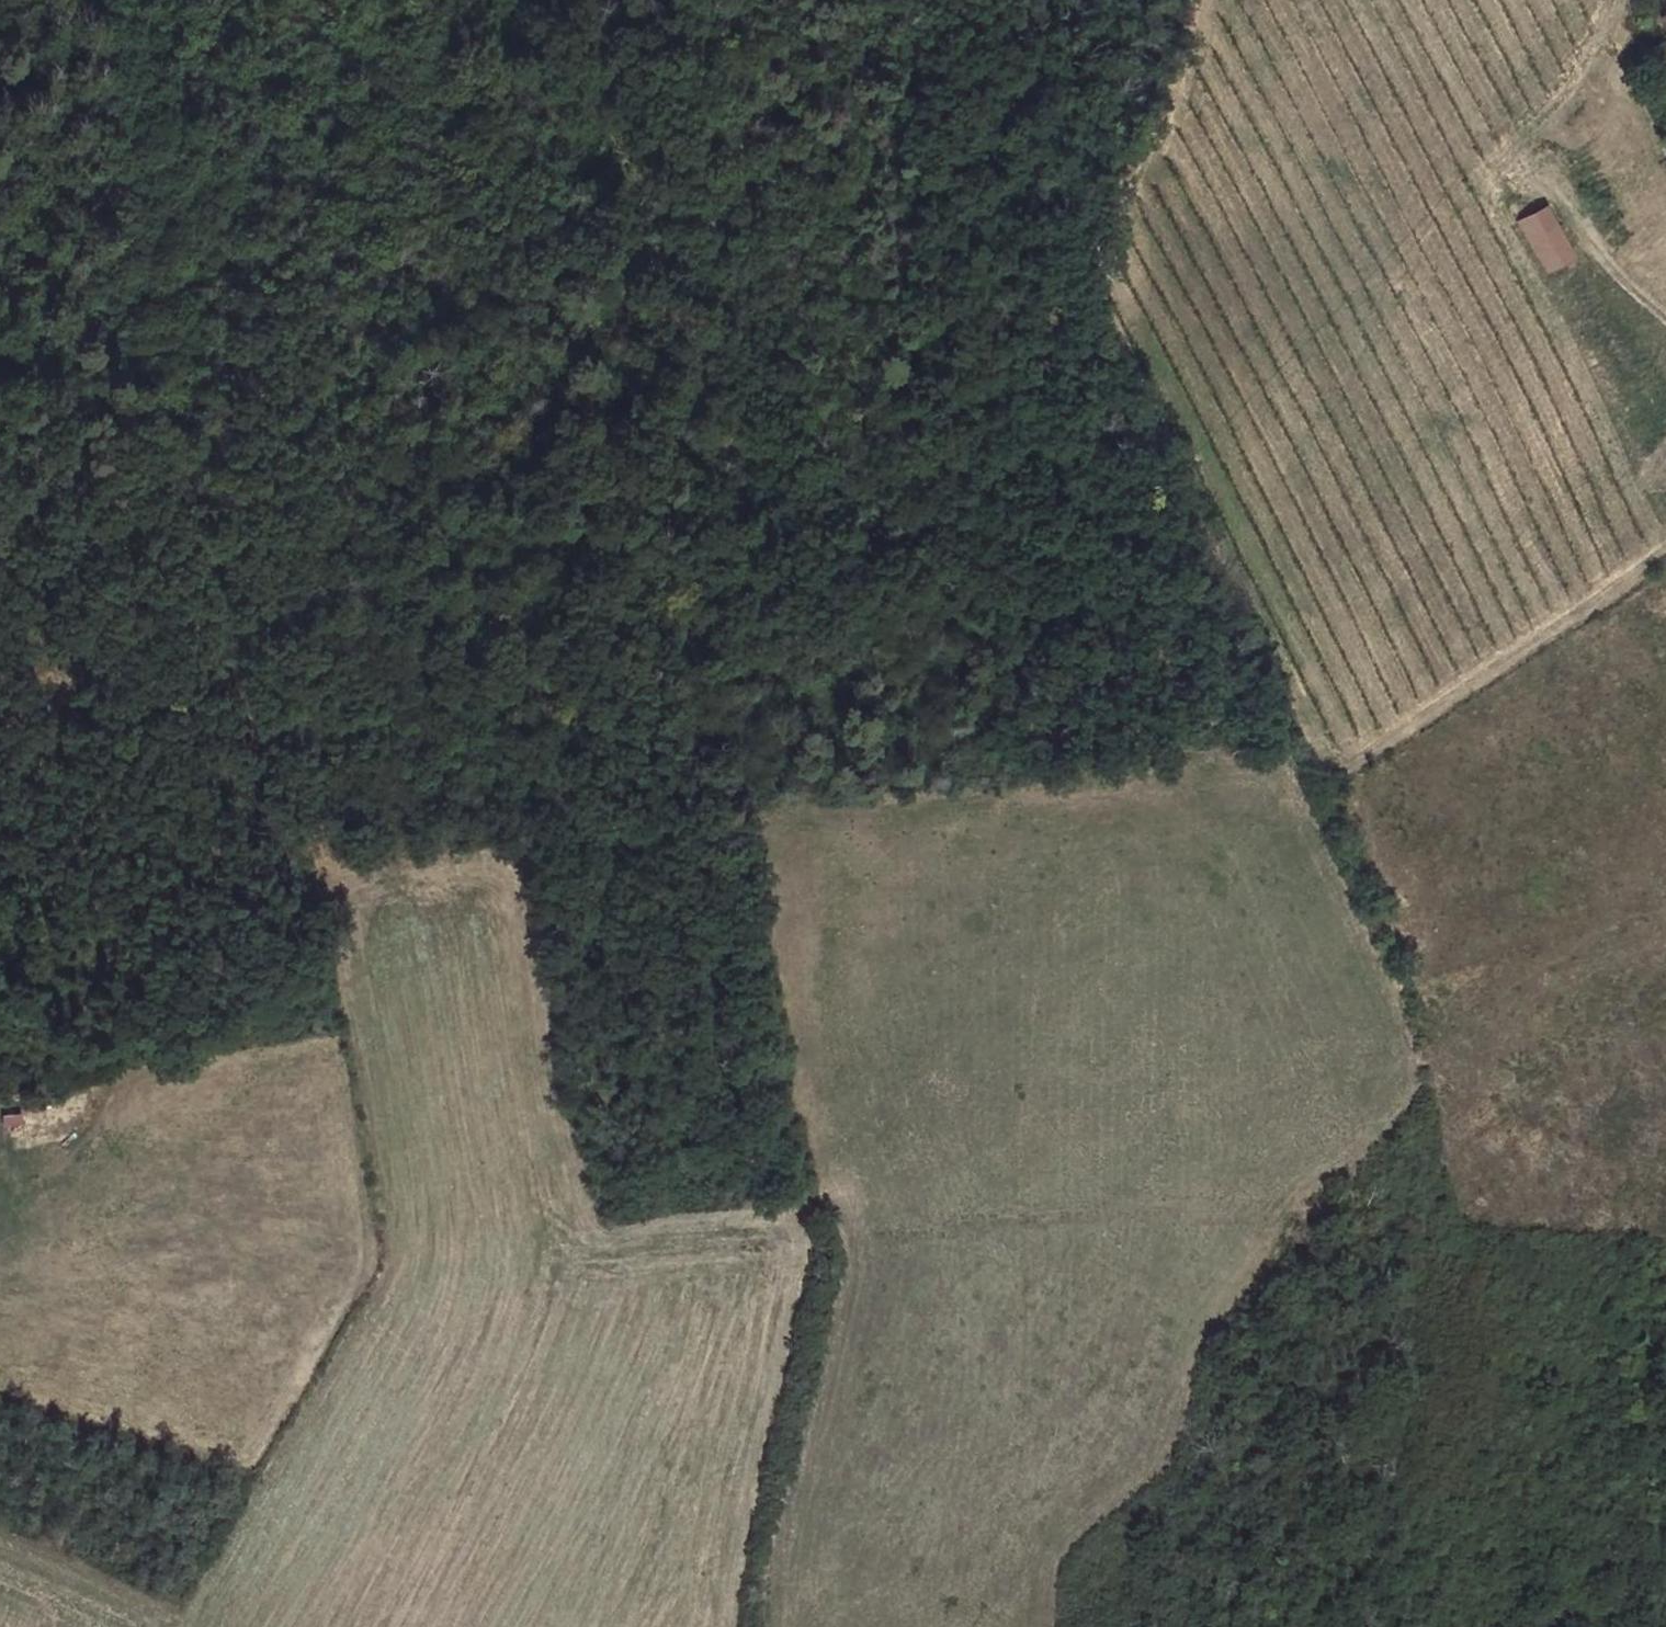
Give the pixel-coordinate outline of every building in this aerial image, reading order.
[(1563,207),(1550,179),(1522,190),(1536,221),(1563,207)]
